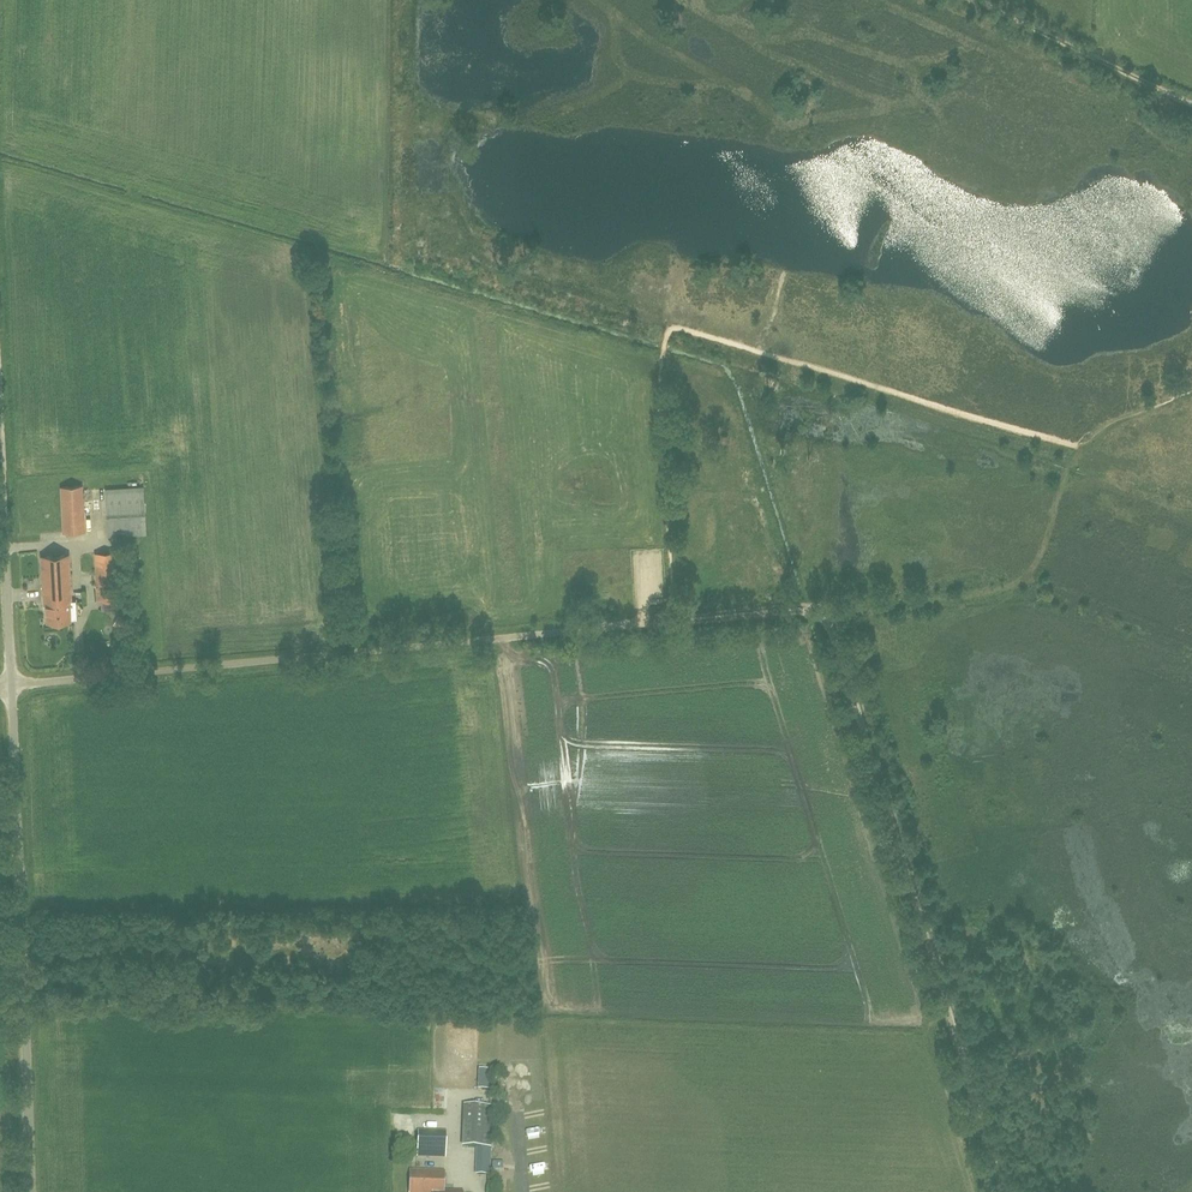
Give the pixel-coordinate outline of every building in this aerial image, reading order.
[(61,486),(63,533),(85,531),(82,485),(61,486)] [(108,538),(146,536),(144,489),(106,491),(108,538)] [(118,600),(115,552),(95,554),(98,601),(118,600)] [(75,600),(71,600),(68,555),(41,557),(44,604),(46,604),(47,622),(70,621),(70,619),(76,618),(75,600)] [(112,623),(125,632),(132,622),(119,613),(112,623)] [(494,1089),(494,1069),(477,1069),(477,1089),(494,1089)] [(492,1108),(465,1107),(464,1147),(490,1148),(492,1108)] [(418,1132),(417,1158),(445,1159),(446,1133),(418,1132)] [(409,1191),(444,1191),(444,1171),(410,1170),(409,1191)]
